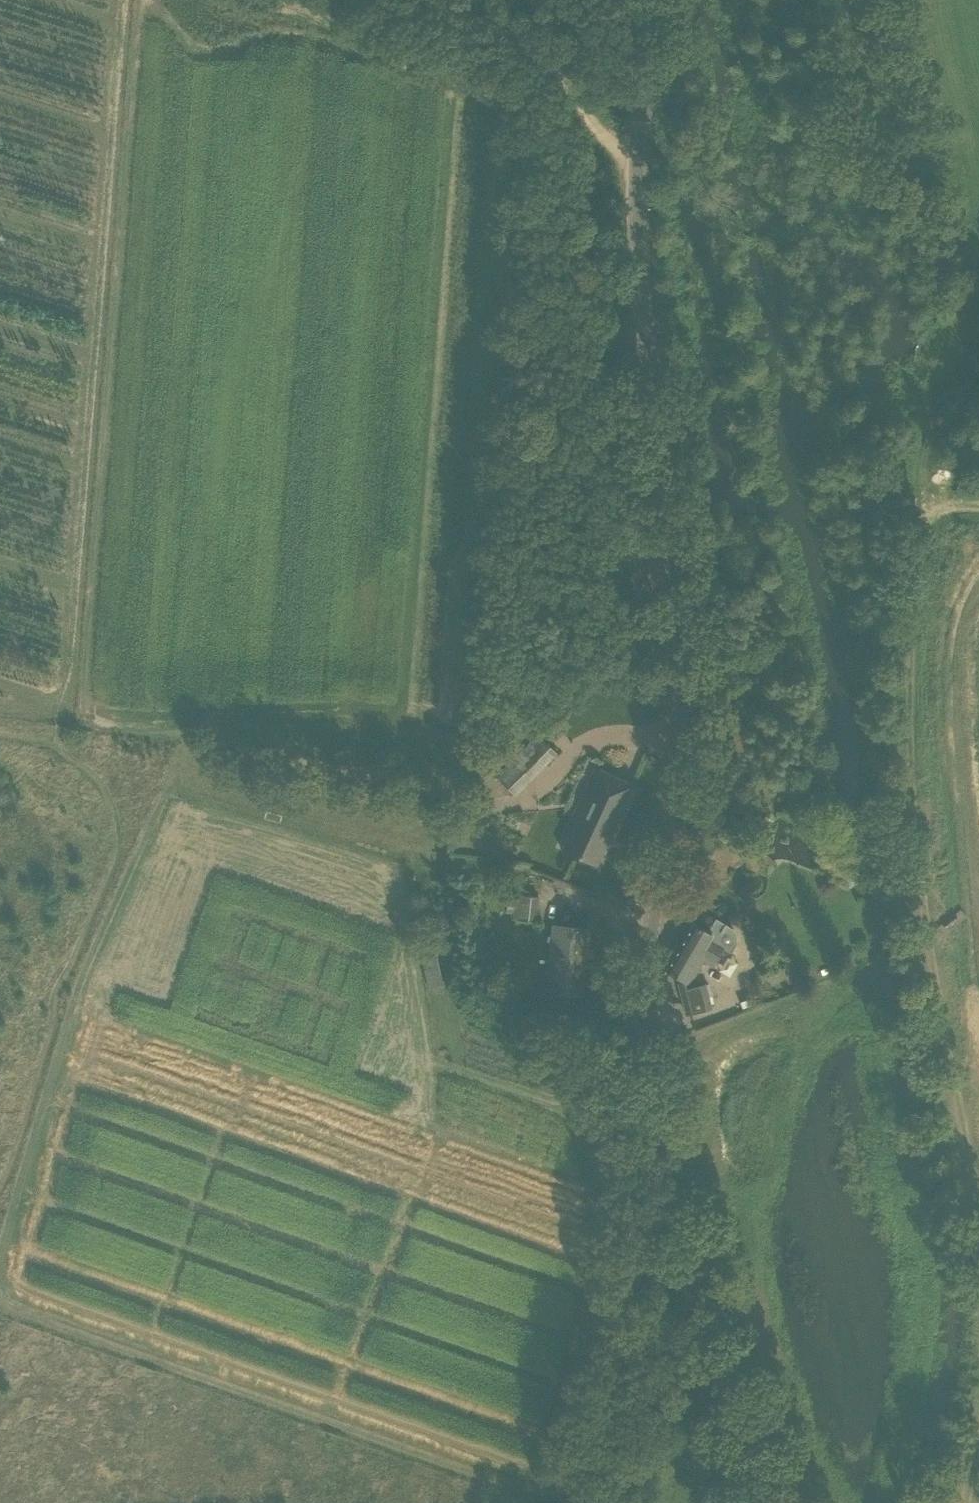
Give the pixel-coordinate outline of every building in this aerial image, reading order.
[(496,775),(515,794),(556,752),(537,733),(496,775)] [(578,814),(562,850),(596,866),(633,785),(595,767),(582,795),(599,802),(591,820),(578,814)] [(509,894),(508,912),(514,913),(513,919),(536,921),(539,896),(509,894)] [(727,926),(716,919),(708,932),(692,923),(665,971),(685,983),(691,972),(696,974),(704,960),(714,966),(725,945),(731,949),(735,942),(735,938),(734,933),(732,930),(727,926)] [(585,958),(589,928),(554,925),(547,991),(582,994),(585,966),(582,966),(583,958),(585,958)] [(435,944),(419,947),(428,988),(444,984),(435,944)] [(686,1015),(712,1009),(705,983),(680,990),(686,1015)]
